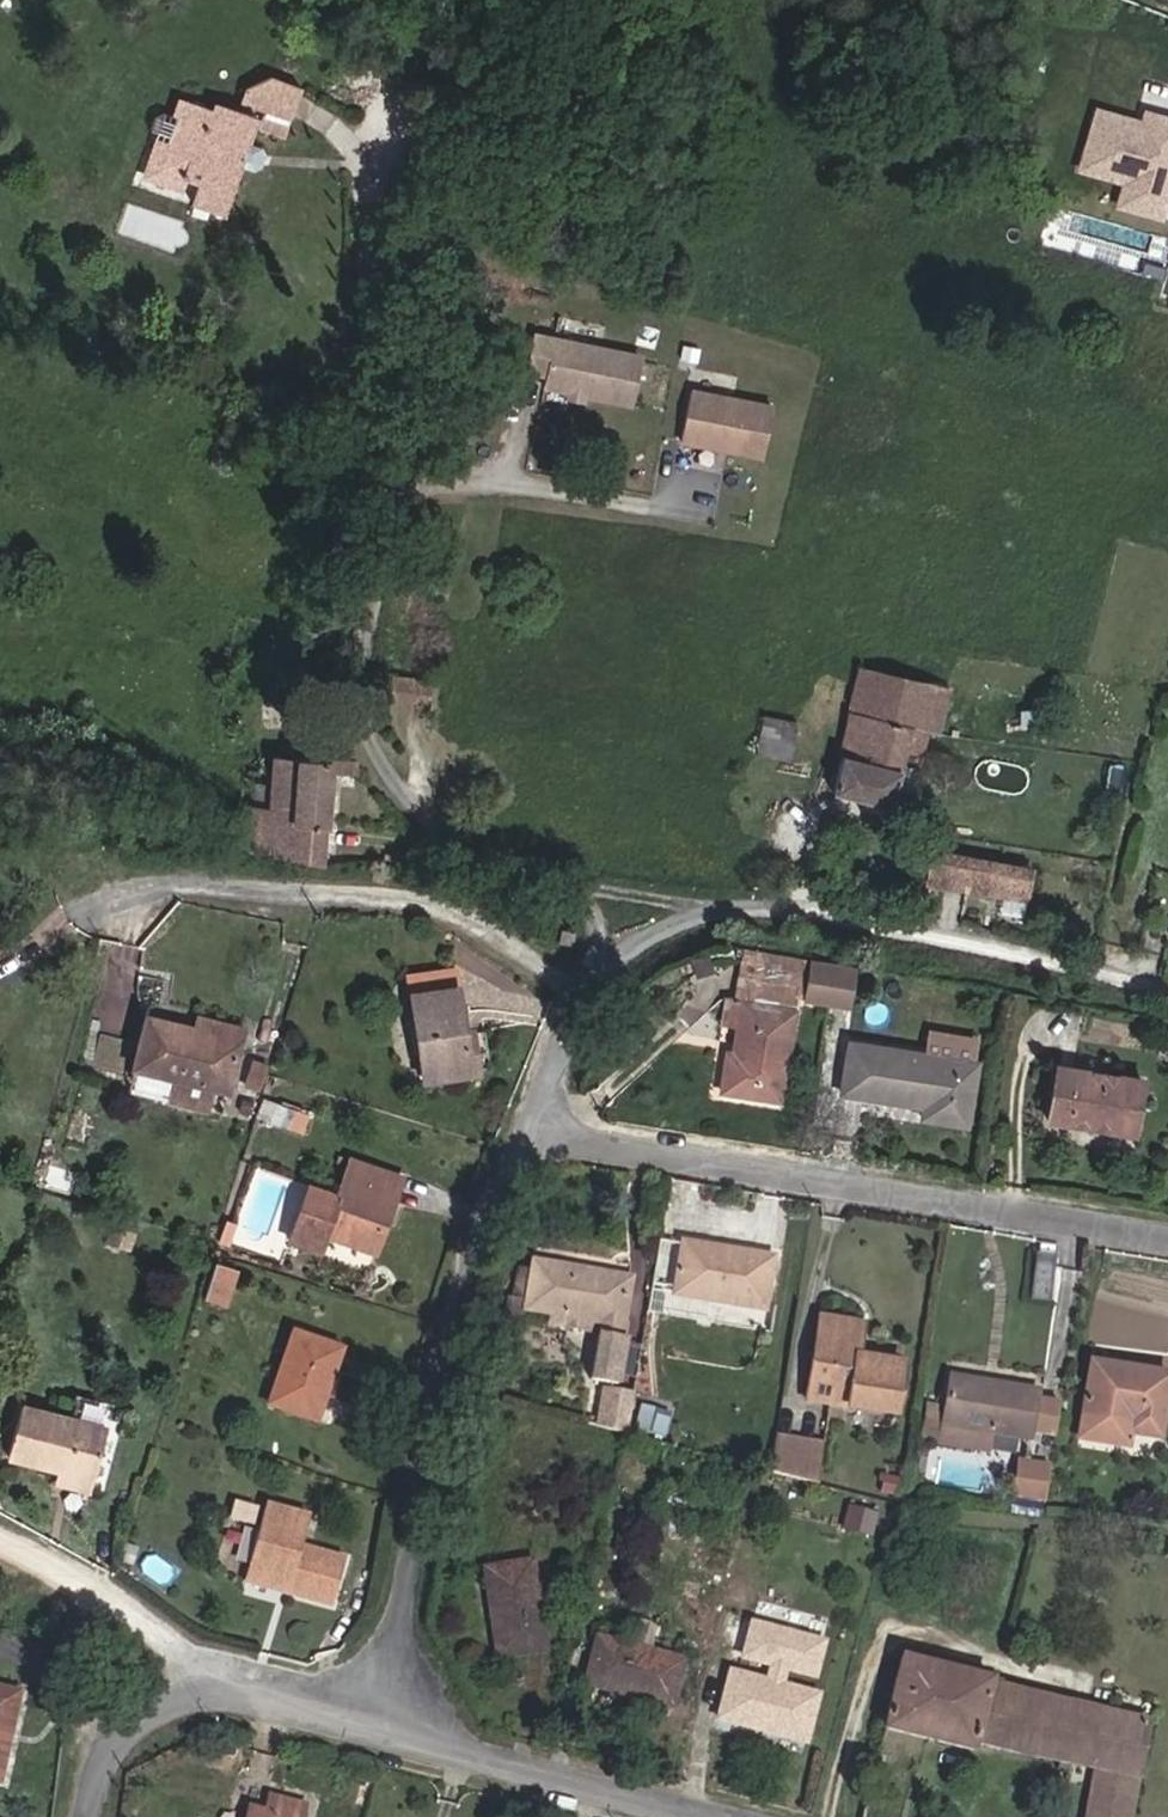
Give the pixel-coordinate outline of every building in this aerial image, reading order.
[(289,122),(301,88),(269,76),(245,88),(239,104),(289,122)] [(247,143),(255,119),(212,103),(210,110),(176,98),(170,116),(175,118),(167,143),(154,139),(140,179),(182,194),(186,182),(196,185),(189,205),(221,216),(238,167),(247,143)] [(1167,190),(1167,121),(1158,118),(1154,132),(1142,129),(1143,125),(1140,124),(1095,111),(1078,170),(1124,183),(1138,187),(1131,210),(1160,219),(1167,190)] [(167,143),(175,118),(170,116),(163,114),(154,118),(150,130),(154,139),(167,143)] [(1154,132),(1158,118),(1143,114),(1140,124),(1143,125),(1142,129),(1154,132)] [(260,169),(265,155),(262,148),(247,143),(238,167),(253,172),(260,169)] [(1131,210),(1138,187),(1124,183),(1117,206),(1131,210)] [(543,381),(552,340),(534,337),(526,378),(543,381)] [(629,404),(638,357),(552,340),(543,381),(542,387),(629,404)] [(762,458),(771,409),(689,393),(680,442),(762,458)] [(888,807),(908,726),(937,732),(947,691),(861,670),(831,794),(888,807)] [(388,703),(428,709),(431,681),(392,675),(388,703)] [(789,761),(796,722),(763,715),(755,754),(789,761)] [(329,774),(330,762),(274,759),(269,813),(244,808),(237,851),(323,866),(329,774)] [(357,775),(358,763),(330,762),(329,774),(357,775)] [(1027,901),(1033,871),(930,854),(925,884),(1027,901)] [(777,1101),(794,998),(825,1003),(832,963),(810,959),(810,961),(763,953),(759,982),(738,978),(734,1003),(731,1023),(737,1024),(732,1055),(726,1054),(720,1092),(777,1101)] [(710,971),(705,955),(690,960),(695,976),(710,971)] [(847,1007),(854,967),(832,963),(825,1003),(847,1007)] [(478,1074),(471,1027),(462,1028),(454,969),(408,976),(423,1082),(478,1074)] [(731,1023),(734,1003),(725,1001),(722,1021),(731,1023)] [(227,1093),(238,1046),(194,1035),(195,1029),(146,1017),(133,1069),(176,1080),(170,1102),(206,1110),(211,1089),(227,1093)] [(238,1046),(243,1029),(198,1018),(195,1029),(194,1035),(238,1046)] [(965,1125),(975,1063),(971,1062),(975,1039),(927,1032),(923,1055),(849,1043),(841,1093),(923,1106),(921,1118),(965,1125)] [(258,1091),(266,1066),(253,1061),(245,1087),(258,1091)] [(1132,1135),(1141,1080),(1055,1066),(1046,1121),(1132,1135)] [(301,1133),(308,1114),(264,1099),(257,1118),(301,1133)] [(373,1253),(400,1179),(350,1161),(337,1197),(310,1187),(290,1242),(317,1252),(323,1235),(373,1253)] [(765,1310),(773,1256),(681,1242),(673,1295),(765,1310)] [(621,1338),(631,1279),(532,1263),(531,1269),(526,1301),(508,1298),(505,1315),(523,1317),(524,1310),(551,1314),(601,1323),(600,1332),(592,1378),(617,1382),(624,1339),(621,1338)] [(226,1307),(237,1271),(216,1265),(205,1300),(226,1307)] [(526,1301),(531,1269),(513,1266),(508,1298),(526,1301)] [(600,1332),(601,1323),(551,1314),(549,1323),(600,1332)] [(895,1415),(903,1363),(857,1356),(863,1324),(818,1317),(805,1401),(895,1415)] [(316,1420),(340,1350),(293,1334),(269,1404),(316,1420)] [(625,1372),(641,1371),(640,1341),(624,1342),(625,1372)] [(1167,1377),(1167,1374),(1090,1362),(1077,1439),(1127,1447),(1129,1433),(1158,1438),(1167,1377)] [(991,1391),(993,1384),(950,1377),(949,1384),(991,1391)] [(1036,1397),(1037,1391),(993,1384),(991,1391),(949,1384),(938,1446),(987,1454),(990,1433),(1029,1440),(1030,1434),(1036,1397)] [(626,1434),(633,1395),(603,1390),(597,1427),(626,1434)] [(103,1418),(108,1402),(81,1394),(77,1411),(103,1418)] [(1054,1438),(1060,1401),(1036,1397),(1030,1434),(1054,1438)] [(933,1443),(939,1405),(925,1402),(919,1441),(933,1443)] [(638,1425),(666,1433),(672,1411),(644,1403),(638,1425)] [(89,1492),(106,1429),(21,1407),(7,1458),(57,1471),(54,1483),(89,1492)] [(817,1485),(823,1444),(775,1437),(769,1473),(817,1485)] [(1044,1500),(1050,1467),(1018,1462),(1013,1495),(1015,1495),(1041,1500),(1044,1500)] [(897,1496),(900,1479),(884,1475),(880,1493),(897,1496)] [(1039,1518),(1041,1500),(1015,1495),(1011,1515),(1039,1518)] [(332,1606),(344,1560),(301,1547),(309,1517),(265,1505),(243,1581),(332,1606)] [(235,1526),(226,1553),(246,1559),(254,1531),(235,1526)] [(545,1650),(531,1561),(484,1569),(498,1657),(545,1650)] [(671,1706),(684,1660),(597,1637),(585,1683),(671,1706)] [(990,1684),(991,1678),(902,1655),(883,1728),(973,1751),(975,1742),(990,1684)] [(804,1741),(816,1696),(731,1672),(718,1718),(804,1741)] [(1136,1776),(1147,1720),(990,1684),(975,1742),(1026,1754),(1095,1768),(1086,1816),(1129,1816),(1136,1776)] [(18,1693),(0,1689),(0,1772),(18,1693)] [(303,1806),(270,1797),(266,1812),(256,1810),(254,1816),(300,1816),(303,1806)] [(256,1810),(250,1808),(248,1816),(254,1816),(256,1810)]
